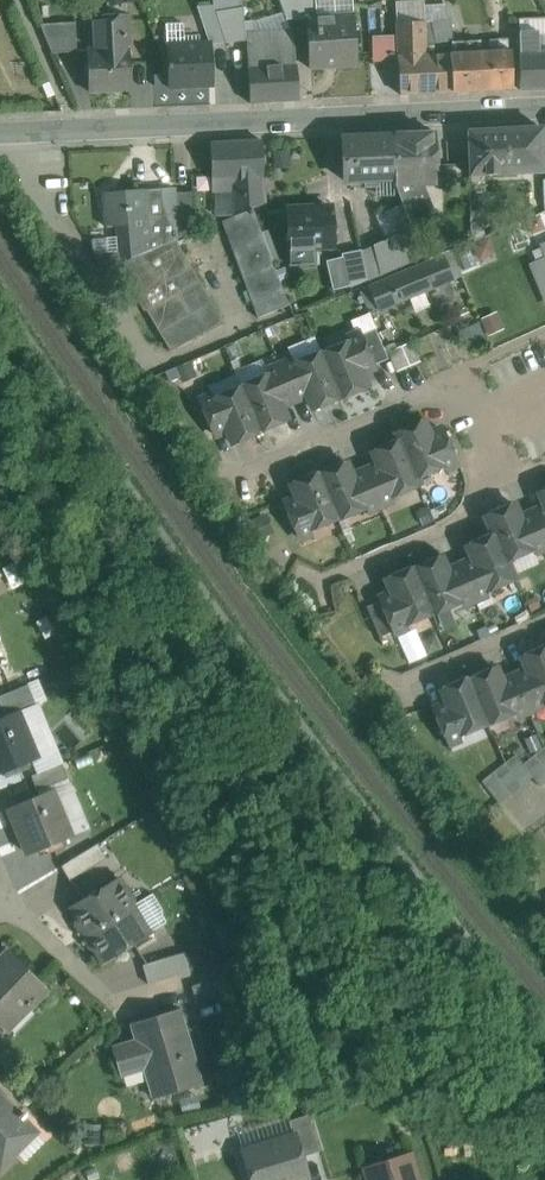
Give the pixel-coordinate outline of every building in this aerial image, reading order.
[(354,15),(306,18),(309,67),(357,65),(354,15)] [(130,90),(127,19),(92,21),(93,50),(87,50),(89,92),(130,90)] [(519,20),(519,33),(538,32),(539,53),(544,53),(544,19),(519,20)] [(450,20),(431,22),(434,39),(451,36),(450,20)] [(75,22),(39,24),(51,52),(77,51),(75,22)] [(425,23),(397,24),(398,57),(426,55),(425,23)] [(210,43),(184,44),(183,24),(165,24),(168,88),(213,86),(210,43)] [(519,33),(520,54),(519,54),(520,90),(544,89),(544,53),(539,53),(538,32),(519,33)] [(451,36),(434,39),(437,55),(449,54),(453,54),(451,36)] [(508,40),(489,41),(490,52),(491,71),(497,70),(498,90),(512,89),(511,51),(508,51),(508,40)] [(480,41),(465,41),(466,54),(453,54),(449,54),(452,92),(498,90),(497,70),(491,71),(490,52),(481,53),(480,41)] [(398,57),(397,57),(400,95),(452,92),(449,54),(437,55),(426,55),(398,57)] [(296,64),(249,67),(251,103),(298,100),(296,64)] [(542,128),(504,130),(508,174),(544,171),(542,128)] [(504,130),(468,131),(470,176),(508,174),(504,130)] [(433,134),(394,135),(396,179),(396,184),(395,184),(402,204),(407,217),(420,212),(408,183),(424,183),(435,182),(433,134)] [(394,135),(340,138),(342,168),(344,168),(345,182),(396,179),(394,135)] [(261,141),(211,144),(213,180),(224,179),(225,185),(232,184),(233,217),(252,209),(265,203),(262,177),(261,141)] [(466,146),(454,146),(455,171),(466,170),(466,146)] [(264,166),(290,165),(289,148),(264,149),(264,166)] [(440,229),(424,183),(408,183),(420,212),(407,217),(412,229),(416,239),(440,229)] [(192,226),(193,190),(178,190),(177,226),(192,226)] [(146,191),(102,195),(105,227),(116,226),(117,237),(119,264),(142,254),(140,244),(161,243),(159,222),(149,223),(146,191)] [(386,240),(412,229),(407,217),(402,204),(375,215),(386,240)] [(330,207),(287,209),(289,266),(314,264),(313,249),(332,248),(330,207)] [(289,306),(252,209),(233,217),(221,222),(257,318),(289,306)] [(361,251),(368,279),(422,256),(416,239),(412,229),(386,240),(361,251)] [(361,251),(342,255),(350,287),(368,279),(361,251)] [(368,287),(379,311),(453,280),(443,256),(368,287)] [(210,261),(197,266),(201,277),(214,272),(210,261)] [(138,296),(137,301),(171,350),(222,318),(191,267),(138,296)] [(388,359),(374,329),(361,334),(374,365),(388,359)] [(361,334),(320,352),(340,399),(341,400),(368,388),(360,371),(374,365),(361,334)] [(320,351),(280,368),(293,398),(306,392),(313,410),(340,399),(320,352),(320,351)] [(280,368),(239,384),(240,386),(260,433),(287,421),(279,404),(293,398),(280,368)] [(240,386),(199,403),(212,433),(226,427),(233,445),(260,434),(260,433),(240,386)] [(444,431),(430,437),(422,419),(396,431),(399,439),(416,479),(457,461),(444,431)] [(399,439),(372,450),(379,468),(366,473),(379,503),(419,486),(416,479),(399,439)] [(366,473),(352,479),(345,461),(318,473),(338,519),(339,521),(379,503),(366,473)] [(318,473),(318,472),(291,483),(298,501),(284,507),(297,537),(338,519),(318,473)] [(520,520),(513,503),(485,514),(493,533),(506,562),(544,546),(544,543),(533,515),(520,520)] [(533,515),(544,543),(544,510),(533,515)] [(493,533),(466,544),(474,562),(461,567),(474,598),(514,581),(506,562),(493,533)] [(461,567),(447,573),(440,556),(413,567),(433,614),(434,615),(474,598),(461,567)] [(413,566),(386,578),(393,595),(379,601),(392,632),(433,614),(413,567),(413,566)] [(379,601),(366,607),(379,637),(392,632),(379,601)] [(521,655),(528,673),(515,678),(528,709),(544,702),(544,645),(521,655)] [(502,684),(495,667),(468,678),(488,725),(488,726),(528,709),(515,678),(502,684)] [(467,677),(440,689),(448,706),(434,712),(447,742),(488,725),(468,678),(467,677)] [(0,696),(0,704),(4,714),(35,701),(28,685),(0,696)] [(0,721),(0,774),(37,759),(18,714),(0,721)] [(534,755),(544,770),(544,747),(534,755)] [(515,755),(504,764),(522,786),(533,777),(523,764),(515,755)] [(534,755),(523,764),(533,777),(540,787),(544,783),(544,770),(534,755)] [(62,763),(31,776),(38,792),(69,779),(62,763)] [(522,786),(504,764),(493,772),(510,795),(522,786)] [(510,795),(493,772),(482,781),(499,804),(510,795)] [(52,791),(11,808),(30,854),(71,837),(52,791)] [(97,843),(61,866),(70,880),(106,858),(97,843)] [(118,878),(70,907),(86,934),(134,904),(118,878)] [(134,904),(86,934),(103,962),(152,932),(134,904)] [(195,949),(184,952),(189,971),(200,968),(195,949)] [(184,952),(142,965),(148,984),(189,971),(184,952)] [(0,966),(0,1024),(4,1028),(27,1005),(30,1009),(33,1006),(32,1005),(47,990),(11,955),(0,966)] [(226,995),(221,977),(191,986),(196,1004),(226,995)] [(178,1009),(132,1023),(137,1038),(120,1043),(127,1067),(144,1062),(155,1098),(201,1084),(178,1009)] [(0,1096),(0,1168),(31,1137),(15,1122),(21,1117),(0,1096)] [(309,1114),(289,1120),(293,1135),(295,1134),(302,1156),(320,1151),(309,1114)] [(243,1150),(252,1179),(295,1179),(308,1176),(302,1156),(295,1134),(293,1135),(243,1150)] [(366,1168),(369,1179),(417,1179),(409,1154),(366,1168)]
